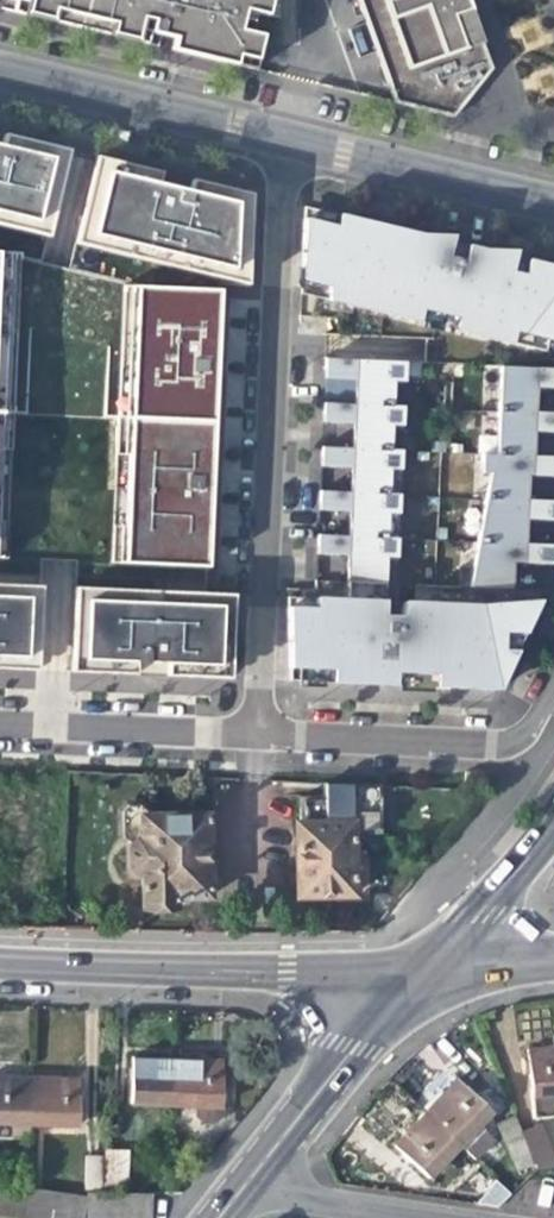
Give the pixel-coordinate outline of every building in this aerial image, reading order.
[(27,4),(35,6),(37,0),(15,0),(15,1),(13,0),(0,0),(0,9),(25,15),(27,4)] [(35,6),(27,4),(25,15),(148,45),(150,33),(175,39),(179,21),(189,23),(190,19),(239,31),(244,10),(254,13),(266,15),(269,0),(37,0),(35,6)] [(266,15),(278,18),(278,16),(278,13),(278,11),(278,9),(278,6),(279,2),(279,0),(269,0),(266,15)] [(394,104),(452,118),(491,69),(466,0),(357,0),(394,104)] [(250,34),(254,13),(244,10),(239,31),(250,34)] [(253,70),(261,36),(250,34),(239,31),(190,19),(189,23),(180,53),(253,70)] [(180,53),(189,23),(179,21),(175,39),(150,33),(148,45),(180,53)] [(68,152),(0,134),(0,226),(47,237),(68,152)] [(246,286),(249,195),(167,176),(96,156),(73,243),(246,286)] [(334,228),(337,215),(304,206),(301,220),(334,228)] [(301,220),(299,279),(329,286),(326,300),(541,352),(544,340),(553,342),(553,268),(552,267),(337,215),(334,228),(301,220)] [(13,253),(0,253),(0,413),(6,413),(13,253)] [(329,286),(299,279),(299,294),(326,300),(329,286)] [(215,351),(218,292),(129,288),(124,419),(213,422),(215,351)] [(339,318),(298,317),(298,335),(324,336),(338,337),(339,318)] [(402,357),(403,342),(349,340),(348,355),(402,357)] [(403,382),(404,363),(325,360),(325,368),(324,378),(355,380),(353,405),(392,407),(393,381),(403,382)] [(499,367),(497,412),(534,414),(534,388),(553,389),(553,370),(499,367)] [(401,426),(402,407),(392,407),(353,405),(322,404),(322,411),(321,422),(353,424),(351,449),(390,451),(391,426),(401,426)] [(534,414),(497,412),(495,455),(532,457),(532,432),(553,433),(553,414),(534,414)] [(210,498),(213,422),(124,419),(118,564),(207,567),(210,498)] [(399,470),(400,451),(390,451),(351,449),(320,447),(320,456),(319,466),(351,468),(349,493),(388,495),(389,469),(399,470)] [(532,457),(495,455),(481,454),(480,473),(489,474),(484,499),(526,500),(528,476),(553,477),(553,458),(532,457)] [(397,514),(398,496),(388,495),(349,493),(318,491),(318,500),(317,510),(348,512),(347,536),(386,538),(387,514),(397,514)] [(526,500),(484,499),(476,543),(524,546),(526,520),(553,522),(553,501),(526,500)] [(395,558),(396,539),(386,538),(347,536),(317,535),(316,544),(316,554),(346,555),(345,585),(383,585),(385,558),(395,558)] [(553,550),(553,547),(524,546),(476,543),(469,588),(510,589),(512,564),(551,565),(552,557),(553,550)] [(40,586),(0,585),(0,669),(36,670),(40,586)] [(402,618),(382,617),(383,585),(345,585),(344,601),(314,599),(314,609),(286,608),(287,669),(310,670),(309,682),(420,687),(421,674),(433,675),(450,676),(450,682),(449,688),(496,691),(520,642),(533,609),(537,602),(475,607),(403,603),(402,618)] [(230,679),(234,594),(206,593),(74,587),(70,672),(230,679)] [(314,609),(314,599),(286,598),(286,608),(314,609)] [(310,670),(287,669),(287,681),(309,682),(310,670)] [(377,834),(376,790),(376,785),(325,783),(324,800),(305,800),(296,800),(296,826),(293,826),(295,897),(350,896),(349,833),(377,834)] [(167,816),(142,816),(142,811),(135,804),(123,804),(115,811),(115,835),(124,842),(124,873),(135,874),(136,908),(153,908),(168,908),(168,898),(205,898),(205,816),(167,816)] [(542,1048),(525,1050),(529,1097),(533,1116),(553,1115),(553,1047),(542,1048)] [(130,1101),(175,1104),(177,1058),(158,1056),(132,1055),(130,1101)] [(205,1059),(177,1058),(175,1104),(195,1106),(195,1116),(202,1124),(215,1124),(220,1115),(222,1060),(205,1059)] [(32,1122),(34,1075),(5,1075),(0,1074),(0,1121),(32,1122)] [(56,1076),(34,1075),(32,1122),(78,1124),(79,1077),(56,1076)] [(443,1094),(426,1111),(459,1144),(488,1112),(456,1081),(443,1094)] [(426,1178),(459,1144),(426,1111),(412,1127),(393,1146),(426,1178)] [(518,1171),(535,1162),(522,1131),(517,1116),(499,1124),(518,1171)] [(522,1131),(535,1162),(537,1169),(553,1167),(553,1156),(541,1123),(522,1131)] [(106,1151),(104,1185),(127,1187),(129,1152),(106,1151)] [(82,1189),(86,1189),(99,1190),(100,1156),(84,1156),(82,1189)] [(495,1211),(511,1192),(495,1180),(480,1199),(495,1211)] [(0,1183),(0,1214),(30,1217),(148,1217),(150,1191),(99,1190),(86,1189),(87,1195),(30,1187),(0,1183)]
